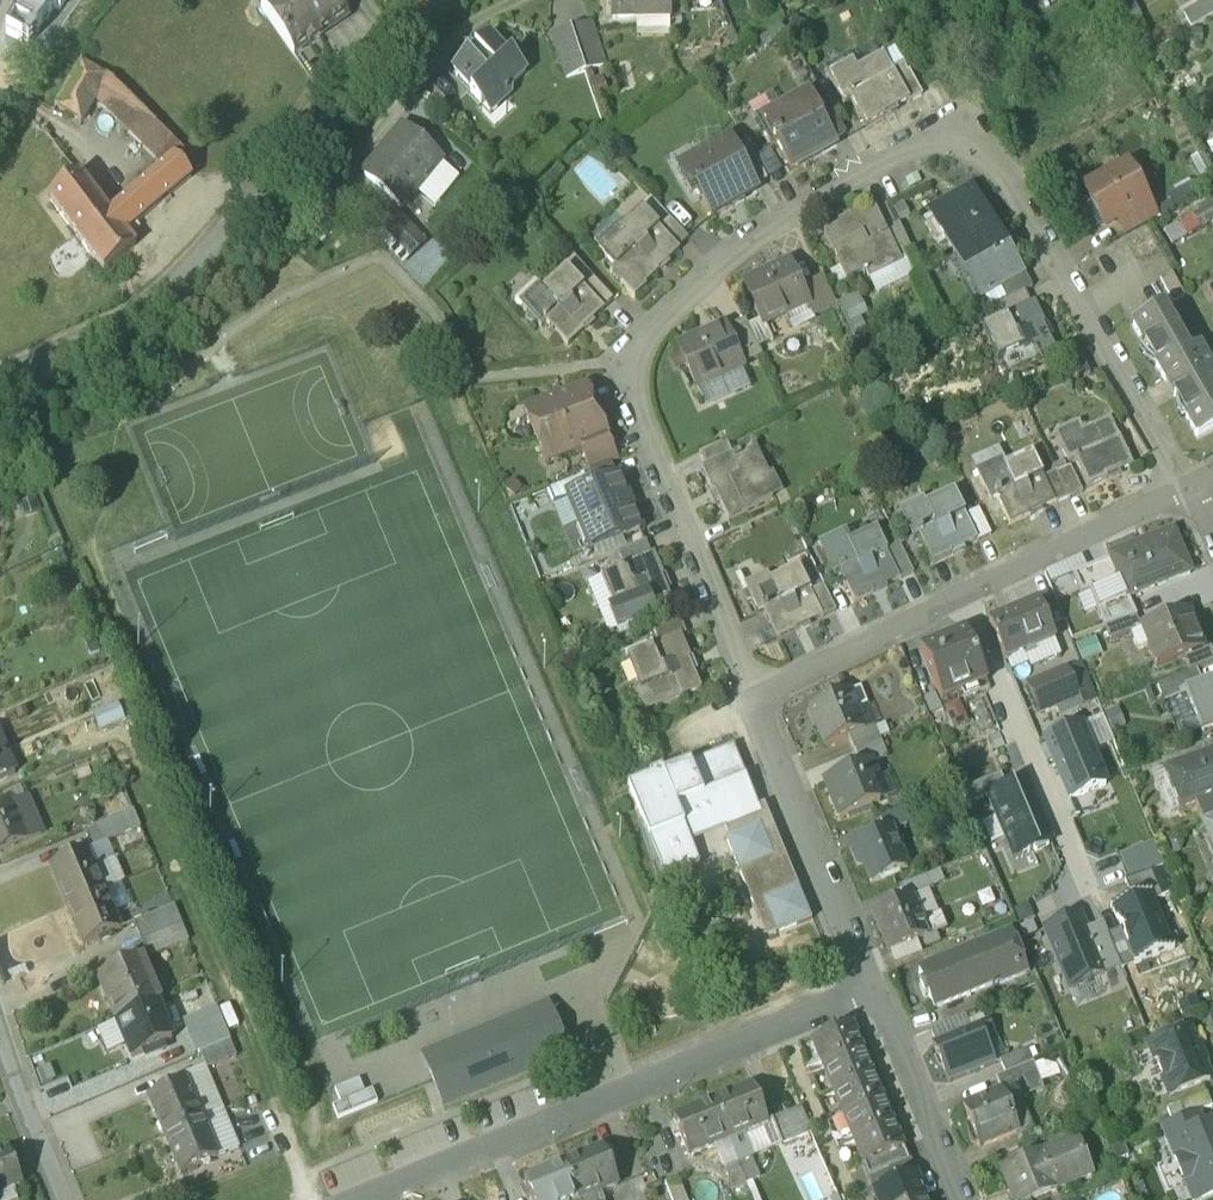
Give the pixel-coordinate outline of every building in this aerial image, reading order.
[(260,2),(294,49),(308,39),(309,40),(321,32),(320,30),(348,10),(341,0),(262,0),(260,2)] [(612,16),(669,15),(669,0),(612,0),(612,16)] [(1183,11),(1192,25),(1212,13),(1212,0),(1202,0),(1197,3),(1183,11)] [(587,22),(570,28),(584,70),(601,64),(587,22)] [(570,28),(551,34),(566,76),(584,70),(570,28)] [(487,34),(473,48),(475,50),(468,57),(465,55),(451,69),(471,90),(469,92),(479,102),(489,92),(494,98),(499,93),(509,94),(509,84),(524,69),(509,54),(505,58),(498,51),(500,48),(487,34)] [(882,60),(856,74),(855,73),(831,86),(843,108),(849,105),(865,133),(883,123),(882,122),(907,108),(908,107),(890,75),(882,60)] [(106,79),(81,63),(54,108),(79,123),(95,98),(106,79)] [(906,79),(902,68),(890,75),(908,107),(907,108),(908,109),(921,102),(908,78),(906,79)] [(183,153),(106,79),(95,98),(164,165),(173,158),(176,161),(183,153)] [(780,116),(756,129),(769,151),(775,148),(791,175),(808,165),(807,163),(833,149),(832,147),(818,122),(807,102),(781,117),(780,116)] [(831,114),(818,122),(832,147),(845,139),(831,114)] [(402,130),(363,177),(402,209),(441,161),(402,130)] [(767,184),(745,145),(732,152),(754,191),(767,184)] [(732,152),(729,147),(703,162),(702,160),(678,173),(691,196),(696,192),(712,219),(730,209),(729,207),(755,192),(754,191),(732,152)] [(107,215),(78,240),(103,272),(133,246),(123,233),(190,176),(176,161),(173,158),(164,165),(107,215)] [(1126,174),(1088,195),(1108,230),(1113,227),(1146,208),(1126,174)] [(107,215),(77,175),(48,199),(78,240),(107,215)] [(1169,218),(1196,200),(1186,186),(1160,204),(1169,218)] [(973,196),(931,221),(955,263),(997,238),(973,196)] [(668,220),(650,202),(638,213),(640,215),(641,214),(656,231),(668,220)] [(1212,224),(1212,211),(1210,206),(1190,218),(1198,232),(1212,224)] [(1146,208),(1113,227),(1123,243),(1155,225),(1146,208)] [(875,209),(852,220),(853,223),(824,237),(847,284),(866,275),(867,277),(899,262),(900,262),(887,234),(875,209)] [(640,215),(619,235),(618,234),(597,253),(615,272),(620,268),(641,292),(643,290),(658,276),(656,275),(678,254),(676,252),(656,231),(641,214),(640,215)] [(422,244),(396,216),(383,229),(409,257),(422,244)] [(688,242),(668,220),(656,231),(676,252),(688,242)] [(1190,220),(1171,230),(1178,243),(1197,234),(1190,220)] [(900,228),(887,234),(900,262),(899,262),(900,265),(914,258),(900,228)] [(997,238),(955,263),(965,280),(958,284),(972,309),(1000,293),(1022,280),(1021,279),(997,238)] [(620,268),(615,272),(609,277),(634,303),(646,292),(643,290),(641,292),(620,268)] [(789,268),(745,288),(764,327),(806,307),(807,307),(800,291),(789,268)] [(566,274),(545,295),(544,293),(524,312),(541,330),(546,326),(568,349),(583,335),(581,333),(603,313),(602,312),(577,286),(566,274)] [(613,301),(588,275),(577,286),(602,312),(613,301)] [(1022,280),(1000,293),(1008,307),(1024,299),(1033,294),(1024,278),(1021,279),(1022,280)] [(1171,279),(1160,285),(1173,308),(1185,301),(1171,279)] [(824,280),(800,291),(807,307),(806,307),(812,320),(837,308),(824,280)] [(1008,307),(999,311),(1005,323),(1030,311),(1024,299),(1008,307)] [(1005,323),(1004,324),(1004,326),(983,337),(998,368),(1004,364),(1013,383),(1057,362),(1042,332),(1044,331),(1033,310),(1030,311),(1005,323)] [(1198,355),(1187,360),(1161,315),(1132,332),(1144,353),(1146,352),(1156,369),(1155,370),(1164,387),(1169,385),(1173,392),(1172,396),(1175,402),(1173,403),(1174,404),(1178,402),(1189,420),(1185,423),(1197,443),(1212,434),(1212,381),(1198,355)] [(746,323),(724,333),(739,367),(762,357),(746,323)] [(723,331),(680,350),(697,389),(740,369),(739,367),(724,333),(723,331)] [(1090,384),(1081,366),(1070,372),(1078,390),(1090,384)] [(591,409),(584,391),(526,415),(537,442),(548,437),(558,461),(579,453),(608,441),(607,439),(604,440),(598,425),(600,422),(595,409),(591,409)] [(1108,424),(1081,436),(1080,434),(1056,446),(1067,469),(1073,467),(1086,495),(1105,486),(1104,485),(1131,472),(1108,424)] [(617,462),(608,441),(579,453),(588,474),(609,465),(617,462)] [(725,443),(699,455),(705,468),(731,456),(725,443)] [(754,447),(733,457),(732,456),(705,468),(701,470),(712,492),(714,491),(728,521),(771,500),(762,482),(769,479),(754,447)] [(1031,461),(1004,474),(1003,472),(979,483),(990,507),(996,504),(1010,531),(1028,522),(1027,521),(1054,508),(1043,485),(1031,461)] [(588,474),(584,476),(590,489),(615,479),(609,465),(588,474)] [(1069,474),(1056,480),(1068,503),(1069,505),(1081,499),(1069,474)] [(590,489),(588,490),(589,492),(568,501),(580,533),(587,530),(595,549),(638,531),(626,501),(628,500),(618,478),(615,479),(590,489)] [(1056,479),(1043,485),(1054,508),(1054,509),(1068,503),(1056,480),(1056,479)] [(953,498),(927,511),(926,509),(900,521),(911,544),(918,540),(931,569),(950,560),(949,558),(976,545),(965,522),(953,498)] [(978,516),(965,522),(976,545),(977,547),(990,540),(978,516)] [(875,535),(849,547),(848,545),(823,557),(834,580),(841,577),(854,605),(873,596),(872,595),(898,582),(883,550),(875,535)] [(1172,538),(1110,565),(1119,586),(1127,605),(1128,605),(1158,592),(1156,586),(1187,573),(1172,538)] [(913,577),(896,543),(883,550),(898,582),(899,584),(913,577)] [(644,544),(618,554),(623,567),(649,556),(644,544)] [(623,567),(620,568),(621,571),(599,580),(613,612),(618,609),(626,628),(673,609),(660,578),(662,577),(653,555),(649,556),(623,567)] [(1068,568),(1045,575),(1054,604),(1077,597),(1068,568)] [(799,571),(772,584),(771,582),(748,593),(760,617),(765,614),(778,642),(797,633),(796,632),(822,619),(811,595),(799,571)] [(1119,586),(1091,599),(1105,633),(1135,621),(1128,605),(1127,605),(1119,586)] [(823,589),(811,595),(822,619),(823,621),(835,615),(823,589)] [(1037,608),(987,630),(1004,668),(1053,645),(1037,608)] [(1187,614),(1145,632),(1152,648),(1146,651),(1156,674),(1184,662),(1204,654),(1187,614)] [(680,621),(653,633),(658,646),(680,637),(681,639),(686,636),(680,621)] [(1135,621),(1105,633),(1111,648),(1141,634),(1135,621)] [(658,646),(649,650),(650,652),(628,661),(641,692),(647,690),(655,709),(700,691),(687,661),(690,660),(681,639),(680,637),(658,646)] [(964,637),(919,656),(941,707),(986,687),(964,637)] [(1184,662),(1190,676),(1196,673),(1212,666),(1212,659),(1210,651),(1204,654),(1184,662)] [(1096,705),(1081,670),(1066,676),(1077,700),(1076,700),(1080,711),(1096,705)] [(1190,676),(1157,690),(1163,706),(1185,697),(1185,696),(1203,688),(1196,673),(1190,676)] [(1066,676),(1025,694),(1036,718),(1076,700),(1077,700),(1066,676)] [(1185,696),(1185,697),(1201,733),(1212,728),(1212,684),(1203,688),(1185,696)] [(848,694),(813,709),(820,726),(816,728),(824,748),(848,739),(864,732),(864,731),(848,694)] [(952,733),(968,725),(957,704),(941,712),(952,733)] [(874,726),(864,731),(864,732),(848,739),(853,752),(880,740),(874,726)] [(1070,805),(1105,790),(1081,731),(1046,746),(1070,805)] [(15,776),(0,739),(0,783),(15,776)] [(880,740),(853,752),(860,767),(871,763),(872,764),(887,757),(880,740)] [(732,749),(662,778),(661,775),(649,780),(650,783),(628,792),(665,882),(699,868),(690,846),(691,845),(689,839),(723,825),(756,811),(757,811),(732,749)] [(1163,781),(1178,818),(1195,811),(1212,803),(1212,761),(1163,781)] [(860,767),(823,783),(839,820),(878,803),(870,782),(878,779),(872,764),(871,763),(860,767)] [(990,802),(1007,795),(1001,781),(962,796),(968,811),(990,802)] [(1014,862),(1050,847),(1027,788),(1007,795),(990,802),(1014,862)] [(0,815),(0,856),(42,838),(27,803),(0,815)] [(1195,811),(1202,827),(1204,826),(1212,822),(1212,803),(1195,811)] [(911,805),(880,818),(886,832),(891,830),(892,832),(917,821),(911,805)] [(756,811),(723,825),(729,839),(766,824),(756,811)] [(134,813),(85,834),(92,850),(141,830),(134,813)] [(1204,826),(1209,840),(1212,838),(1212,822),(1204,826)] [(729,839),(725,841),(758,922),(769,918),(776,936),(796,928),(796,929),(811,923),(770,823),(766,824),(729,839)] [(892,832),(891,830),(886,832),(849,847),(857,867),(863,864),(871,884),(907,869),(892,832)] [(1151,845),(1119,857),(1127,880),(1160,867),(1151,845)] [(87,853),(52,868),(68,908),(104,893),(87,853)] [(1162,902),(1151,876),(1125,886),(1132,903),(1150,896),(1154,905),(1162,902)] [(925,877),(899,888),(904,901),(911,899),(911,900),(932,892),(925,877)] [(104,893),(68,908),(85,948),(120,933),(104,893)] [(1121,934),(1135,969),(1174,953),(1154,905),(1150,896),(1132,903),(1112,912),(1121,934)] [(1048,898),(1034,905),(1041,921),(1055,914),(1048,898)] [(904,901),(873,915),(889,955),(927,939),(921,923),(911,900),(911,899),(904,901)] [(175,910),(134,927),(142,944),(182,928),(175,910)] [(939,915),(921,923),(927,938),(946,930),(939,915)] [(1069,991),(1104,977),(1088,935),(1082,920),(1046,935),(1069,991)] [(182,928),(142,944),(148,960),(189,944),(182,928)] [(1104,977),(1120,970),(1108,939),(1103,929),(1088,935),(1104,977)] [(1122,975),(1135,969),(1121,934),(1108,939),(1120,970),(1122,975)] [(1011,935),(918,974),(923,985),(918,987),(924,1001),(928,999),(933,1011),(998,984),(999,986),(1025,975),(1016,954),(1019,953),(1011,935)] [(142,961),(98,979),(116,1022),(156,1005),(160,1004),(142,961)] [(194,990),(167,1000),(174,1019),(201,1008),(194,990)] [(156,1005),(116,1022),(131,1059),(171,1042),(156,1005)] [(200,1054),(230,1042),(219,1015),(189,1027),(200,1054)] [(427,1068),(444,1110),(573,1057),(556,1015),(427,1068)] [(987,1022),(932,1045),(949,1084),(995,1065),(986,1044),(995,1041),(987,1022)] [(851,1026),(812,1042),(823,1068),(862,1052),(851,1026)] [(1189,1031),(1148,1048),(1170,1099),(1210,1082),(1203,1066),(1206,1064),(1199,1046),(1195,1048),(1189,1031)] [(230,1042),(199,1055),(206,1070),(237,1058),(230,1042)] [(862,1052),(823,1068),(833,1093),(872,1076),(862,1052)] [(1022,1054),(1000,1062),(1005,1076),(1006,1077),(1028,1068),(1027,1068),(1022,1054)] [(1028,1068),(1006,1077),(1005,1076),(994,1081),(1000,1094),(1001,1094),(1005,1102),(1042,1087),(1033,1065),(1027,1068),(1028,1068)] [(222,1111),(206,1070),(186,1079),(187,1082),(203,1120),(222,1111)] [(872,1076),(833,1093),(843,1117),(882,1101),(872,1076)] [(334,1090),(340,1102),(331,1106),(337,1119),(373,1102),(362,1077),(334,1090)] [(187,1082),(149,1098),(165,1136),(203,1120),(187,1082)] [(752,1087),(713,1104),(728,1140),(767,1124),(752,1087)] [(1000,1094),(962,1110),(971,1130),(965,1132),(971,1147),(977,1145),(979,1149),(1017,1133),(1005,1102),(1001,1094),(1000,1094)] [(1206,1096),(1167,1113),(1172,1126),(1198,1115),(1212,1109),(1206,1096)] [(882,1101),(843,1117),(853,1142),(892,1125),(882,1101)] [(713,1104),(673,1120),(688,1156),(714,1146),(728,1140),(713,1104)] [(801,1109),(771,1121),(781,1145),(811,1133),(801,1109)] [(203,1120),(218,1158),(238,1150),(222,1111),(203,1120)] [(1172,1126),(1161,1130),(1167,1143),(1203,1128),(1198,1115),(1172,1126)] [(203,1120),(165,1136),(181,1174),(218,1158),(203,1120)] [(1167,1143),(1176,1165),(1184,1162),(1191,1180),(1183,1183),(1190,1199),(1204,1199),(1212,1196),(1212,1124),(1203,1128),(1167,1143)] [(892,1125),(853,1142),(863,1166),(864,1167),(883,1159),(903,1151),(892,1125)] [(737,1162),(728,1140),(714,1146),(734,1190),(746,1184),(737,1162)] [(1000,1172),(1011,1199),(1034,1199),(1092,1176),(1077,1140),(1000,1172)] [(564,1166),(578,1199),(584,1199),(593,1196),(618,1186),(603,1149),(564,1166)] [(903,1151),(883,1159),(889,1172),(910,1163),(905,1150),(903,1151)] [(23,1185),(9,1153),(0,1156),(0,1195),(23,1185)] [(749,1157),(737,1162),(746,1184),(759,1179),(749,1157)] [(883,1159),(864,1167),(863,1166),(862,1167),(867,1181),(889,1172),(883,1159)] [(910,1163),(889,1172),(894,1184),(913,1176),(915,1175),(910,1163)] [(524,1182),(531,1199),(578,1199),(564,1166),(524,1182)] [(889,1172),(867,1181),(872,1193),(874,1192),(894,1184),(889,1172)] [(874,1192),(878,1199),(923,1199),(913,1176),(894,1184),(874,1192)] [(665,1183),(672,1199),(687,1199),(678,1178),(665,1183)]
